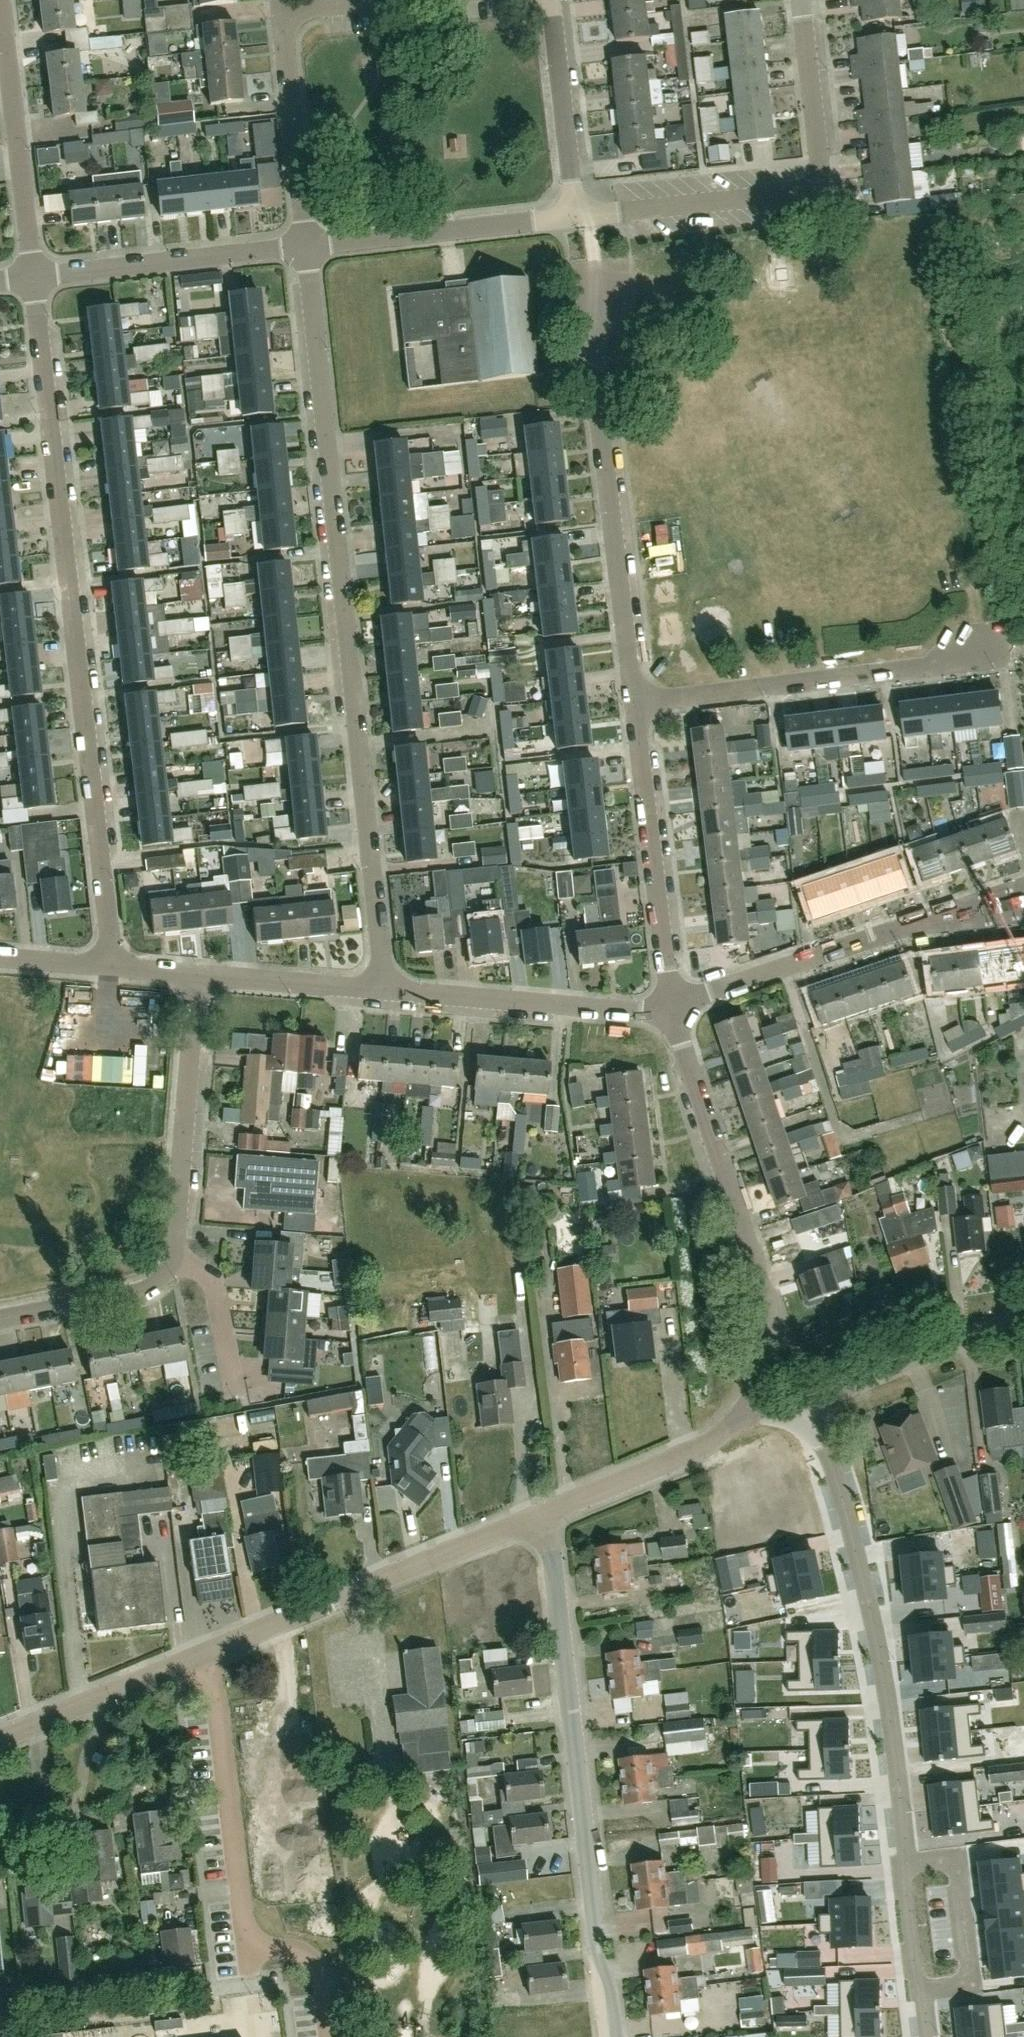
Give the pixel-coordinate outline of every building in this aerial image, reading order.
[(41,2),(44,32),(66,30),(67,41),(89,39),(87,27),(74,28),(70,0),(60,0),(41,2)] [(645,0),(612,0),(614,17),(647,13),(647,14),(656,13),(654,2),(646,3),(645,0)] [(854,8),(862,7),(864,23),(902,18),(900,0),(853,0),(854,8)] [(986,3),(972,3),(972,15),(985,16),(986,3)] [(189,4),(165,7),(143,9),(144,22),(191,17),(189,4)] [(648,26),(647,14),(647,13),(614,17),(617,41),(649,38),(649,37),(654,36),(656,47),(675,45),(686,43),(682,5),(670,6),(674,34),(661,35),(659,25),(648,26)] [(730,42),(763,39),(760,13),(727,16),(730,42)] [(191,17),(144,22),(146,34),(168,31),(192,29),(191,17)] [(109,34),(108,22),(89,23),(89,35),(109,34)] [(200,53),(236,49),(234,23),(195,27),(196,39),(199,39),(200,53)] [(709,32),(692,34),(693,47),(694,47),(711,45),(709,32)] [(853,68),(899,63),(896,35),(858,39),(860,56),(852,57),(853,68)] [(89,39),(67,41),(69,53),(47,55),(51,85),(80,82),(77,52),(90,51),(114,48),(122,48),(121,37),(113,38),(89,40),(89,39)] [(763,39),(730,42),(733,67),(766,64),(763,39)] [(686,43),(675,45),(679,83),(690,81),(686,43)] [(194,54),(195,67),(184,68),(186,80),(199,79),(239,75),(236,49),(200,53),(194,54)] [(925,59),(925,58),(933,57),(932,49),(923,50),(923,49),(908,50),(909,60),(925,59)] [(616,86),(649,82),(657,81),(656,70),(648,71),(646,57),(613,61),(616,86)] [(698,85),(715,83),(712,57),(695,59),(698,85)] [(910,73),(926,71),(925,60),(909,61),(910,73)] [(899,63),(853,68),(855,81),(863,80),(864,95),(902,90),(899,63)] [(766,64),(733,67),(736,93),(769,89),(766,64)] [(115,91),(110,75),(95,79),(100,95),(115,91)] [(211,105),(216,104),(242,102),(239,75),(199,79),(200,89),(209,88),(211,105)] [(80,82),(51,85),(54,116),(76,113),(77,125),(98,122),(97,110),(84,112),(80,82)] [(651,95),(649,82),(616,86),(619,109),(652,105),(660,104),(659,94),(651,95)] [(769,89),(736,93),(739,118),(772,114),(769,89)] [(902,90),(864,95),(866,111),(858,112),(859,123),(906,118),(902,90)] [(191,107),(192,107),(192,102),(156,107),(158,128),(176,126),(194,123),(194,119),(193,119),(191,107)] [(917,116),(935,113),(934,103),(916,105),(917,116)] [(655,129),(652,105),(619,109),(622,133),(655,129)] [(686,145),(697,144),(693,105),(682,106),(686,145)] [(704,135),(721,133),(718,107),(700,110),(704,135)] [(116,133),(130,131),(152,128),(150,113),(114,117),(116,133)] [(772,114),(739,118),(742,144),(775,140),(772,114)] [(929,127),(941,126),(940,117),(928,118),(929,127)] [(906,118),(859,123),(861,135),(869,134),(871,150),(909,145),(906,118)] [(225,136),(244,133),(243,122),(224,125),(225,136)] [(176,126),(177,137),(196,134),(194,123),(176,126)] [(273,123),(253,125),(257,157),(277,155),(273,123)] [(225,136),(224,125),(205,127),(206,138),(225,136)] [(158,139),(177,137),(176,126),(158,128),(157,128),(158,139)] [(656,142),(655,129),(622,133),(625,157),(657,154),(666,153),(664,141),(656,142)] [(110,134),(112,145),(131,142),(130,131),(116,133),(110,134)] [(93,147),(100,146),(102,157),(114,156),(112,145),(110,134),(92,136),(93,147)] [(922,159),(921,141),(911,142),(912,160),(922,159)] [(64,156),(66,167),(89,164),(87,144),(83,145),(82,142),(63,144),(64,156)] [(763,143),(743,146),(745,156),(764,154),(763,143)] [(909,145),(871,150),(872,165),(864,167),(866,178),(912,172),(909,145)] [(241,174),(229,176),(233,208),(257,206),(254,173),(252,159),(239,161),(241,174)] [(180,161),(171,162),(169,162),(171,182),(157,183),(161,216),(185,213),(182,181),(180,161)] [(875,189),(877,205),(863,207),(865,215),(887,212),(886,204),(915,200),(912,172),(866,178),(867,190),(875,189)] [(209,211),(233,208),(229,176),(205,178),(209,211)] [(205,178),(182,181),(185,213),(209,211),(205,178)] [(120,221),(145,218),(141,185),(117,188),(120,221)] [(120,221),(117,188),(93,190),(97,223),(120,221)] [(97,223),(93,190),(68,193),(72,226),(97,223)] [(931,211),(957,208),(956,195),(930,198),(931,211)] [(182,288),(218,284),(217,274),(181,278),(182,288)] [(403,343),(436,340),(441,385),(478,381),(478,382),(538,375),(527,278),(468,284),(467,280),(445,283),(446,290),(398,296),(403,343)] [(231,313),(194,317),(178,319),(180,330),(262,321),(259,291),(229,294),(231,313)] [(91,335),(119,331),(118,319),(139,316),(137,304),(88,309),(91,335)] [(181,343),(197,341),(233,337),(235,354),(265,351),(262,321),(180,330),(181,343)] [(119,331),(91,335),(94,359),(122,356),(119,331)] [(133,354),(170,350),(169,344),(133,348),(133,354)] [(199,359),(197,347),(184,349),(185,361),(199,359)] [(125,380),(124,369),(136,368),(135,364),(171,360),(170,350),(133,354),(133,355),(122,356),(94,359),(97,383),(125,380)] [(186,390),(189,390),(202,389),(202,388),(268,381),(265,351),(235,354),(237,374),(200,377),(200,378),(185,379),(186,390)] [(125,380),(97,383),(100,408),(149,403),(149,407),(162,406),(161,391),(126,395),(125,380)] [(271,412),(268,381),(202,388),(202,389),(202,390),(203,400),(223,398),(224,402),(240,401),(242,415),(271,412)] [(203,400),(202,390),(187,392),(189,403),(190,413),(204,412),(204,410),(203,400)] [(154,412),(151,413),(153,428),(169,427),(169,423),(184,422),(183,409),(182,409),(154,412)] [(101,421),(104,447),(132,443),(130,430),(152,427),(150,416),(101,421)] [(480,422),(482,439),(507,436),(505,419),(480,422)] [(527,452),(559,448),(556,424),(524,428),(527,452)] [(255,459),(284,456),(280,425),(251,428),(255,459)] [(224,428),(201,430),(191,431),(191,440),(194,455),(196,465),(217,463),(239,461),(238,450),(216,452),(212,453),(210,438),(225,436),(224,428)] [(175,452),(187,451),(186,438),(174,439),(175,452)] [(465,441),(467,459),(478,457),(477,447),(476,440),(465,441)] [(444,464),(460,462),(458,442),(442,444),(443,452),(421,455),(421,454),(405,456),(403,441),(374,444),(377,471),(444,464)] [(134,459),(132,443),(104,447),(107,471),(183,462),(183,463),(190,462),(189,455),(146,461),(145,457),(134,459)] [(559,448),(527,452),(530,476),(562,472),(559,448)] [(523,453),(489,454),(490,470),(524,469),(523,453)] [(284,456),(255,459),(258,489),(287,486),(284,456)] [(480,478),(478,457),(467,459),(469,480),(480,478)] [(239,461),(217,463),(219,476),(241,474),(239,461)] [(184,471),(183,463),(183,462),(107,471),(110,496),(137,493),(135,476),(148,474),(148,476),(184,471)] [(409,495),(408,481),(424,479),(445,477),(444,464),(377,471),(380,498),(409,495)] [(533,500),(565,496),(562,472),(530,476),(533,500)] [(0,484),(0,509),(9,508),(6,483),(0,484)] [(287,486),(258,489),(261,519),(290,516),(287,486)] [(477,507),(502,504),(504,504),(503,490),(486,492),(486,487),(482,487),(475,488),(475,493),(477,507)] [(110,496),(112,520),(140,517),(137,493),(110,496)] [(412,521),(409,495),(380,498),(383,524),(412,521)] [(565,496),(533,500),(536,524),(568,521),(565,496)] [(491,525),(490,525),(489,518),(503,516),(502,504),(477,507),(479,527),(480,535),(492,534),(491,525)] [(152,510),(152,516),(195,511),(194,505),(188,506),(188,505),(152,510)] [(428,520),(450,518),(448,506),(427,508),(428,520)] [(9,508),(0,509),(0,533),(12,532),(9,508)] [(224,523),(246,521),(244,510),(223,512),(224,523)] [(190,521),(190,520),(196,519),(195,511),(152,516),(154,525),(190,521)] [(475,537),(473,515),(450,518),(451,530),(450,530),(452,539),(475,537)] [(290,516),(261,519),(264,550),(293,547),(290,516)] [(143,542),(140,517),(112,520),(115,545),(143,542)] [(450,530),(451,530),(450,518),(428,520),(412,522),(412,521),(383,524),(385,551),(415,548),(413,534),(450,530)] [(246,521),(224,523),(225,537),(247,534),(246,521)] [(15,557),(12,532),(0,533),(0,558),(15,557)] [(534,565),(534,564),(567,561),(564,536),(531,540),(532,541),(521,542),(522,553),(505,555),(506,569),(534,565)] [(143,543),(143,542),(115,545),(118,570),(168,565),(166,553),(162,553),(161,541),(143,543)] [(227,541),(206,542),(206,557),(228,556),(227,541)] [(385,551),(388,578),(418,575),(415,548),(385,551)] [(184,567),(189,567),(200,566),(200,565),(199,551),(183,552),(184,562),(184,567)] [(493,551),(482,552),(484,572),(495,571),(493,551)] [(0,558),(0,584),(17,582),(15,557),(0,558)] [(454,559),(432,561),(433,573),(456,571),(454,559)] [(567,561),(534,564),(534,565),(537,588),(570,584),(567,561)] [(260,592),(290,589),(287,562),(257,565),(260,592)] [(179,589),(203,582),(199,569),(175,575),(179,589)] [(418,575),(388,578),(391,605),(421,602),(419,588),(435,586),(457,583),(456,580),(470,578),(469,571),(456,572),(456,571),(433,573),(418,575)] [(497,590),(496,585),(495,571),(484,572),(486,591),(489,591),(497,590)] [(115,609),(143,606),(141,592),(163,589),(161,577),(112,583),(115,609)] [(224,596),(246,594),(244,583),(223,585),(224,596)] [(570,584),(537,588),(540,612),(572,608),(570,584)] [(480,587),(453,590),(455,601),(481,598),(480,587)] [(290,589),(260,592),(263,619),(293,616),(290,589)] [(2,622),(29,618),(26,593),(0,596),(0,622),(2,622)] [(246,594),(224,596),(225,610),(247,607),(246,594)] [(504,599),(503,594),(489,596),(490,599),(482,600),(482,604),(484,618),(484,620),(495,619),(506,618),(506,617),(504,604),(504,599)] [(452,621),(477,618),(475,605),(451,607),(452,621)] [(143,606),(115,609),(118,634),(146,631),(143,606)] [(445,619),(446,610),(427,608),(426,617),(445,619)] [(572,608),(540,612),(543,637),(575,633),(572,608)] [(411,644),(451,640),(450,628),(410,632),(408,615),(381,618),(384,647),(411,644)] [(293,616),(263,619),(266,645),(296,642),(293,616)] [(32,643),(29,618),(2,622),(4,640),(0,640),(0,647),(32,643)] [(157,629),(194,625),(193,619),(157,623),(157,629)] [(495,619),(484,620),(486,639),(488,652),(515,649),(514,635),(498,637),(495,619)] [(194,625),(157,629),(158,638),(195,634),(194,625)] [(146,631),(118,634),(121,659),(148,655),(146,631)] [(229,649),(251,647),(250,636),(228,638),(229,649)] [(296,642),(266,645),(269,672),(298,669),(296,642)] [(35,668),(32,643),(0,647),(0,661),(6,660),(7,671),(35,668)] [(414,673),(411,644),(384,647),(387,676),(414,673)] [(251,647),(229,649),(230,652),(215,653),(216,660),(230,659),(231,663),(253,660),(251,647)] [(547,676),(580,673),(577,648),(544,652),(547,676)] [(515,649),(488,652),(490,665),(489,665),(491,684),(502,682),(501,664),(517,662),(515,649)] [(148,655),(121,659),(124,684),(173,678),(172,666),(150,669),(148,655)] [(484,655),(455,658),(454,656),(432,658),(433,672),(456,669),(455,668),(485,665),(484,655)] [(7,671),(9,685),(0,686),(0,698),(38,693),(35,668),(7,671)] [(271,688),(256,689),(220,693),(221,704),(257,700),(257,702),(272,701),(272,698),(301,695),(298,669),(269,672),(271,688)] [(417,701),(414,673),(387,676),(390,704),(417,701)] [(580,673),(547,676),(550,700),(583,696),(580,673)] [(492,699),(493,704),(503,702),(504,702),(504,697),(502,684),(502,682),(491,684),(492,699)] [(194,700),(200,699),(214,697),(212,684),(192,686),(194,700)] [(437,700),(459,698),(457,684),(435,686),(437,700)] [(128,721),(156,718),(154,704),(176,701),(174,689),(125,696),(128,721)] [(990,729),(1003,727),(999,694),(974,697),(978,730),(980,743),(991,741),(990,729)] [(272,698),(272,701),(275,726),(304,723),(301,695),(272,698)] [(482,720),(488,700),(473,696),(468,716),(482,720)] [(583,696),(550,700),(550,701),(544,702),(545,712),(551,712),(553,724),(586,720),(583,696)] [(214,697),(200,699),(200,702),(193,703),(194,715),(216,712),(214,697)] [(978,730),(974,697),(950,700),(954,733),(978,730)] [(224,706),(225,714),(225,722),(226,736),(250,733),(249,720),(232,722),(232,713),(236,713),(236,716),(258,714),(257,702),(257,700),(221,704),(222,706),(224,706)] [(954,733),(950,700),(926,703),(930,736),(954,733)] [(419,714),(417,701),(390,704),(393,733),(421,730),(420,729),(430,727),(428,713),(419,714)] [(930,736),(926,703),(901,706),(905,739),(906,739),(907,746),(918,745),(917,737),(930,736)] [(43,731),(40,706),(0,710),(0,722),(13,720),(15,735),(43,731)] [(861,744),(886,741),(882,708),(857,711),(861,744)] [(501,731),(512,730),(528,728),(527,717),(511,719),(510,711),(504,711),(499,712),(501,731)] [(861,744),(857,711),(834,714),(838,747),(861,744)] [(440,729),(462,726),(460,712),(438,715),(440,729)] [(838,747),(834,714),(810,717),(814,750),(838,747)] [(814,750),(810,717),(785,720),(790,753),(814,750)] [(156,718),(128,721),(131,746),(159,743),(156,718)] [(586,720),(553,724),(555,749),(588,745),(586,720)] [(756,726),(758,740),(755,741),(726,744),(724,728),(695,731),(698,759),(756,752),(756,750),(759,749),(772,748),(770,725),(756,726)] [(505,761),(521,759),(519,749),(514,749),(512,730),(501,731),(503,751),(504,756),(505,761)] [(18,759),(46,756),(43,731),(15,735),(18,759)] [(171,741),(207,737),(206,731),(170,735),(171,741)] [(289,764),(316,761),(313,736),(265,740),(266,752),(287,750),(289,764)] [(1023,768),(1023,762),(1021,736),(1004,738),(1008,770),(1023,768)] [(207,737),(171,741),(172,750),(208,746),(207,737)] [(245,763),(260,764),(261,737),(246,737),(245,763)] [(159,743),(131,746),(134,771),(162,768),(159,743)] [(398,778),(425,775),(422,746),(395,749),(398,778)] [(978,747),(966,749),(967,754),(975,764),(980,764),(978,747)] [(757,763),(756,752),(698,759),(701,785),(730,782),(728,765),(757,763)] [(46,756),(18,759),(21,784),(49,781),(46,756)] [(444,774),(467,772),(465,758),(443,760),(444,774)] [(565,789),(597,785),(594,760),(562,764),(565,789)] [(0,761),(0,769),(8,768),(8,761),(0,761)] [(316,761),(289,764),(291,789),(319,786),(316,761)] [(983,776),(1003,773),(1002,763),(982,765),(983,776)] [(529,775),(528,764),(509,766),(505,766),(506,776),(508,796),(519,795),(517,776),(529,775)] [(935,779),(955,777),(954,765),(934,767),(935,779)] [(963,767),(965,778),(983,776),(982,765),(963,767)] [(887,785),(887,783),(897,782),(896,767),(885,768),(885,773),(865,776),(867,788),(887,785)] [(935,779),(934,767),(904,771),(905,783),(935,779)] [(162,768),(134,771),(137,796),(165,792),(162,768)] [(1008,773),(1006,773),(1010,810),(1023,808),(1023,771),(1008,773)] [(1003,773),(983,776),(985,786),(1005,784),(1003,773)] [(447,789),(427,791),(425,775),(398,778),(401,806),(468,799),(467,787),(447,789)] [(867,788),(865,776),(847,778),(849,790),(867,788)] [(966,789),(985,786),(983,776),(965,778),(966,789)] [(176,791),(213,787),(212,780),(176,784),(176,791)] [(49,781),(21,784),(23,797),(1,799),(2,812),(52,806),(49,781)] [(733,809),(730,782),(701,785),(704,812),(733,809)] [(937,796),(957,794),(956,782),(936,784),(937,796)] [(244,794),(280,790),(279,783),(243,787),(244,794)] [(820,798),(840,796),(839,783),(818,786),(820,798)] [(937,796),(936,784),(917,786),(919,799),(937,796)] [(597,785),(565,789),(568,812),(600,808),(597,785)] [(244,794),(235,795),(236,803),(245,802),(279,798),(280,803),(293,801),(294,813),(322,810),(319,786),(291,789),(292,790),(280,791),(280,790),(244,794)] [(820,798),(818,786),(800,788),(801,800),(820,798)] [(213,787),(176,791),(177,800),(214,795),(213,787)] [(869,805),(889,802),(888,790),(867,793),(869,805)] [(743,795),(745,807),(781,803),(779,791),(743,795)] [(165,792),(137,796),(140,820),(168,817),(165,792)] [(869,805),(867,793),(849,795),(851,807),(869,805)] [(519,795),(508,796),(510,815),(519,814),(521,814),(519,795)] [(820,798),(822,814),(838,812),(837,805),(841,804),(840,796),(820,798)] [(801,809),(802,811),(788,813),(791,836),(804,834),(803,820),(820,817),(820,815),(822,814),(820,798),(801,800),(802,809),(801,809)] [(468,799),(401,806),(404,834),(431,831),(430,821),(446,819),(445,815),(460,813),(458,800),(468,799)] [(781,803),(745,807),(746,818),(765,816),(765,815),(776,813),(778,830),(789,829),(786,802),(781,803)] [(600,808),(568,812),(571,836),(603,832),(600,808)] [(736,835),(733,809),(704,812),(707,839),(736,835)] [(322,810),(294,813),(295,827),(274,830),(275,841),(324,836),(322,810)] [(450,831),(473,828),(471,814),(449,817),(450,831)] [(168,817),(140,820),(143,846),(193,840),(191,827),(181,829),(179,816),(168,818),(168,817)] [(994,859),(1017,851),(1007,820),(983,828),(994,859)] [(20,826),(23,853),(27,884),(40,883),(44,915),(70,912),(66,878),(51,880),(49,861),(60,860),(55,822),(20,826)] [(517,823),(515,824),(506,825),(508,842),(519,841),(540,838),(539,826),(518,829),(517,823)] [(210,842),(231,840),(229,825),(209,827),(210,842)] [(23,853),(20,826),(8,828),(11,855),(23,853)] [(994,859),(983,828),(960,836),(971,867),(994,859)] [(431,831),(404,834),(407,863),(435,860),(431,831)] [(603,832),(571,836),(574,861),(606,857),(603,832)] [(750,834),(736,835),(707,839),(710,866),(770,859),(769,846),(752,848),(750,834)] [(256,843),(262,844),(271,845),(270,836),(255,838),(256,843)] [(971,867),(960,836),(938,843),(948,875),(971,867)] [(553,850),(567,848),(566,837),(551,839),(553,850)] [(510,863),(511,863),(521,862),(522,862),(519,841),(508,842),(510,863)] [(453,859),(476,857),(474,843),(452,845),(453,859)] [(948,875),(938,843),(914,852),(925,883),(948,875)] [(479,868),(507,865),(505,846),(477,849),(479,868)] [(206,928),(233,925),(228,883),(238,882),(235,848),(223,847),(224,858),(223,858),(225,877),(214,878),(215,883),(200,884),(206,928)] [(235,848),(238,882),(251,881),(249,861),(257,860),(274,859),(273,851),(256,850),(235,848)] [(302,870),(327,867),(326,854),(300,857),(302,870)] [(185,868),(183,855),(171,856),(173,869),(185,868)] [(173,869),(171,856),(146,859),(147,872),(173,869)] [(302,870),(300,857),(288,858),(289,871),(302,870)] [(883,897),(906,889),(896,858),(872,866),(883,897)] [(710,866),(714,892),(742,889),(742,888),(756,887),(754,871),(771,869),(770,859),(710,866)] [(16,909),(12,877),(11,877),(9,860),(0,861),(0,910),(16,909)] [(872,866),(850,874),(860,904),(883,897),(872,866)] [(461,878),(457,878),(456,871),(446,872),(448,897),(450,911),(465,909),(461,878)] [(554,871),(543,873),(547,897),(557,896),(554,871)] [(599,873),(600,886),(618,884),(616,871),(599,873)] [(447,897),(448,897),(446,872),(432,873),(434,898),(424,899),(426,918),(412,920),(416,953),(442,950),(439,921),(450,920),(447,897)] [(558,900),(574,898),(572,872),(556,873),(558,900)] [(579,892),(599,890),(596,873),(577,876),(579,892)] [(827,881),(828,881),(826,874),(816,878),(818,884),(804,889),(814,920),(838,912),(827,881)] [(860,904),(850,874),(828,881),(827,881),(838,912),(860,904)] [(187,898),(176,899),(175,890),(176,899),(180,931),(206,928),(200,884),(186,886),(187,898)] [(596,896),(604,963),(629,959),(625,928),(614,929),(611,908),(619,907),(617,889),(595,892),(596,896)] [(745,912),(742,889),(714,892),(717,919),(777,912),(775,899),(757,902),(758,911),(745,912)] [(146,917),(151,916),(153,934),(180,931),(176,899),(175,890),(148,893),(149,903),(145,904),(146,917)] [(304,893),(309,938),(336,935),(332,902),(331,903),(330,891),(304,893)] [(304,896),(278,898),(283,941),(309,938),(304,893),(304,896)] [(583,908),(585,933),(575,934),(579,966),(604,963),(596,896),(579,898),(580,908),(583,908)] [(278,898),(270,899),(252,901),(253,911),(256,943),(283,941),(278,898)] [(505,936),(503,918),(500,901),(482,903),(483,916),(469,918),(474,958),(500,955),(498,937),(505,936)] [(528,911),(517,913),(516,904),(502,905),(503,914),(506,939),(521,937),(525,966),(550,963),(546,930),(530,932),(528,911)] [(778,922),(777,912),(717,919),(720,947),(749,943),(747,925),(759,923),(759,925),(778,922)] [(1023,978),(1023,944),(1003,948),(1008,980),(1023,978)] [(1008,980),(1003,948),(979,952),(984,984),(1008,980)] [(984,984),(979,952),(955,955),(961,988),(984,984)] [(961,988),(955,955),(931,959),(936,992),(961,988)] [(892,1003),(915,995),(904,963),(881,971),(892,1003)] [(892,1003),(881,971),(858,979),(869,1010),(892,1003)] [(869,1010),(858,979),(836,987),(846,1018),(869,1010)] [(846,1018),(836,987),(812,995),(823,1026),(846,1018)] [(1011,1014),(999,1015),(1001,1027),(995,1029),(1000,1040),(1023,1027),(1023,1003),(1010,1005),(1011,1014)] [(780,1023),(783,1034),(798,1030),(794,1014),(777,1020),(779,1024),(780,1023)] [(718,1027),(727,1053),(755,1044),(746,1018),(718,1027)] [(780,1023),(779,1024),(762,1029),(769,1052),(787,1046),(783,1034),(780,1023)] [(982,1027),(965,1036),(970,1046),(988,1037),(982,1027)] [(269,1071),(296,1073),(299,1038),(297,1038),(297,1034),(295,1031),(279,1030),(276,1032),(276,1036),(273,1035),(272,1040),(269,1071)] [(296,1073),(269,1071),(272,1040),(265,1039),(265,1037),(247,1035),(246,1049),(249,1050),(249,1054),(246,1054),(240,1123),(267,1125),(267,1122),(279,1123),(282,1093),(294,1095),(296,1073)] [(953,1054),(970,1046),(965,1036),(948,1044),(953,1054)] [(296,1073),(322,1075),(325,1040),(299,1038),(296,1073)] [(727,1053),(735,1079),(763,1069),(755,1044),(727,1053)] [(382,1082),(384,1049),(360,1047),(357,1079),(382,1082)] [(893,1068),(931,1059),(927,1048),(890,1057),(893,1068)] [(408,1051),(384,1049),(382,1082),(381,1093),(391,1094),(392,1083),(405,1084),(408,1051)] [(432,1053),(408,1051),(405,1084),(429,1086),(432,1053)] [(456,1056),(432,1053),(429,1086),(431,1086),(430,1095),(440,1096),(441,1087),(453,1089),(456,1056)] [(797,1072),(813,1068),(809,1054),(794,1058),(797,1072)] [(345,1078),(346,1056),(333,1055),(331,1076),(345,1078)] [(498,1092),(501,1060),(476,1057),(473,1090),(498,1092)] [(863,1062),(869,1082),(886,1077),(883,1066),(881,1057),(863,1062)] [(863,1062),(862,1059),(827,1068),(832,1091),(869,1082),(863,1062)] [(525,1062),(501,1060),(498,1092),(499,1092),(498,1104),(510,1105),(511,1093),(522,1094),(525,1062)] [(550,1064),(525,1062),(522,1094),(547,1096),(550,1064)] [(735,1079),(744,1104),(772,1095),(782,1092),(816,1080),(813,1069),(797,1075),(768,1084),(763,1069),(735,1079)] [(596,1107),(644,1101),(640,1072),(606,1077),(608,1098),(595,1099),(596,1107)] [(945,1073),(878,1092),(885,1119),(905,1114),(905,1115),(926,1109),(953,1102),(945,1073)] [(329,1089),(346,1091),(347,1081),(330,1079),(329,1089)] [(813,1093),(820,1090),(816,1080),(782,1092),(786,1103),(804,1097),(813,1093)] [(317,1129),(318,1128),(342,1131),(343,1119),(341,1118),(330,1118),(319,1116),(320,1112),(310,1111),(311,1096),(296,1095),(295,1109),(293,1109),(291,1127),(317,1129)] [(752,1130),(780,1121),(772,1095),(744,1104),(752,1130)] [(644,1101),(596,1107),(596,1110),(610,1108),(612,1125),(598,1127),(599,1135),(647,1129),(644,1101)] [(371,1142),(376,1142),(380,1103),(374,1103),(371,1142)] [(380,1103),(376,1142),(382,1143),(386,1104),(380,1103)] [(557,1133),(560,1107),(546,1106),(544,1132),(557,1133)] [(419,1146),(424,1146),(427,1108),(422,1107),(419,1146)] [(427,1108),(424,1146),(431,1147),(434,1108),(427,1108)] [(527,1108),(521,1108),(520,1115),(517,1154),(518,1154),(523,1155),(527,1116),(527,1108)] [(516,1176),(518,1154),(517,1154),(520,1115),(515,1115),(512,1154),(505,1153),(503,1175),(516,1176)] [(752,1130),(761,1155),(817,1136),(826,1133),(833,1131),(830,1121),(823,1123),(814,1126),(814,1125),(785,1135),(780,1121),(752,1130)] [(998,1125),(999,1136),(1019,1135),(1018,1124),(998,1125)] [(647,1129),(599,1135),(600,1137),(613,1136),(615,1153),(602,1155),(603,1163),(651,1157),(647,1129)] [(842,1156),(834,1133),(822,1137),(829,1160),(842,1156)] [(290,1143),(266,1142),(266,1137),(239,1135),(238,1150),(289,1154),(290,1143)] [(578,1154),(587,1153),(585,1136),(576,1137),(578,1154)] [(761,1155),(770,1181),(797,1171),(809,1168),(805,1153),(821,1147),(817,1136),(761,1155)] [(437,1143),(436,1153),(431,1153),(430,1166),(454,1168),(456,1145),(437,1143)] [(988,1156),(993,1195),(1014,1192),(1023,1191),(1023,1152),(988,1156)] [(314,1214),(316,1194),(319,1164),(238,1157),(235,1188),(246,1189),(244,1209),(305,1213),(314,1214)] [(480,1171),(480,1170),(481,1159),(462,1158),(460,1157),(459,1169),(480,1171)] [(651,1157),(603,1163),(603,1165),(617,1163),(619,1181),(606,1183),(607,1193),(620,1192),(620,1190),(654,1185),(651,1157)] [(338,1184),(338,1159),(329,1159),(328,1183),(338,1184)] [(797,1171),(770,1181),(778,1207),(806,1198),(806,1197),(822,1192),(818,1181),(802,1186),(797,1171)] [(909,1212),(904,1196),(912,1194),(909,1179),(907,1173),(887,1181),(898,1216),(902,1214),(909,1212)] [(898,1216),(887,1181),(877,1185),(880,1195),(882,1203),(881,1204),(886,1219),(881,1220),(888,1243),(887,1244),(897,1274),(914,1268),(905,1238),(909,1237),(903,1217),(902,1214),(898,1216)] [(836,1192),(827,1195),(829,1202),(852,1194),(848,1182),(834,1187),(836,1192)] [(941,1214),(957,1213),(955,1188),(938,1189),(941,1214)] [(561,1208),(580,1208),(580,1189),(561,1189),(561,1208)] [(981,1218),(984,1218),(981,1197),(966,1199),(968,1218),(955,1220),(959,1253),(985,1250),(981,1218)] [(994,1206),(1000,1228),(1019,1223),(1013,1201),(994,1206)] [(905,1238),(914,1268),(932,1262),(923,1236),(938,1231),(934,1207),(903,1217),(909,1237),(905,1238)] [(790,1225),(795,1240),(841,1224),(835,1209),(790,1225)] [(255,1264),(255,1266),(290,1269),(292,1246),(257,1243),(256,1252),(253,1251),(252,1264),(255,1264)] [(801,1277),(804,1287),(802,1288),(800,1292),(805,1306),(808,1307),(821,1303),(823,1300),(822,1298),(841,1291),(832,1267),(848,1262),(843,1249),(820,1256),(824,1269),(801,1277)] [(335,1286),(344,1285),(342,1261),(333,1262),(335,1286)] [(290,1269),(255,1266),(255,1269),(252,1269),(251,1281),(254,1281),(253,1289),(306,1294),(298,1293),(300,1270),(290,1269)] [(559,1270),(564,1318),(591,1315),(585,1267),(559,1270)] [(623,1311),(625,1327),(614,1328),(617,1363),(651,1359),(647,1325),(645,1325),(644,1310),(658,1309),(656,1288),(626,1291),(628,1310),(623,1311)] [(269,1311),(269,1314),(304,1317),(306,1294),(253,1289),(271,1291),(270,1299),(267,1299),(266,1311),(269,1311)] [(429,1324),(462,1320),(460,1300),(428,1303),(429,1324)] [(341,1332),(350,1331),(347,1307),(338,1308),(341,1332)] [(267,1329),(267,1336),(302,1339),(304,1317),(269,1314),(268,1316),(265,1316),(264,1328),(267,1329)] [(550,1325),(553,1344),(555,1364),(557,1363),(560,1383),(566,1382),(566,1387),(585,1384),(584,1380),(590,1379),(585,1342),(593,1341),(590,1319),(550,1325)] [(162,1365),(187,1360),(181,1329),(156,1333),(162,1365)] [(162,1365),(156,1333),(133,1338),(139,1369),(162,1365)] [(302,1339),(267,1336),(266,1344),(263,1343),(262,1356),(265,1356),(265,1359),(300,1362),(302,1339)] [(139,1369),(133,1338),(109,1342),(115,1374),(139,1369)] [(115,1374),(109,1342),(84,1347),(91,1379),(115,1374)] [(51,1386),(75,1381),(69,1350),(45,1355),(51,1386)] [(354,1366),(352,1354),(343,1355),(344,1367),(354,1366)] [(51,1386),(45,1355),(22,1359),(28,1391),(51,1386)] [(22,1359),(0,1363),(0,1370),(5,1395),(28,1391),(22,1359)] [(509,1390),(524,1388),(521,1363),(502,1365),(504,1381),(477,1384),(483,1427),(513,1423),(509,1390)] [(120,1384),(110,1386),(113,1403),(123,1402),(120,1384)] [(987,1429),(991,1459),(994,1462),(1003,1461),(1006,1457),(1005,1454),(1012,1453),(1011,1448),(1023,1447),(1023,1434),(1023,1432),(1023,1429),(1022,1412),(1012,1414),(1008,1389),(982,1392),(987,1429)] [(171,1408),(173,1419),(192,1415),(190,1404),(171,1408)] [(171,1408),(152,1412),(154,1422),(173,1419),(171,1408)] [(412,1415),(404,1426),(402,1429),(394,1430),(395,1438),(388,1447),(393,1486),(402,1494),(403,1501),(410,1499),(419,1507),(429,1494),(428,1493),(435,1484),(432,1482),(437,1475),(423,1463),(434,1449),(451,1448),(448,1417),(433,1419),(425,1414),(412,1415)] [(354,1441),(366,1439),(363,1415),(352,1417),(354,1441)] [(936,1460),(920,1415),(882,1429),(892,1457),(889,1458),(896,1476),(900,1474),(903,1476),(911,1473),(912,1470),(936,1460)] [(124,1422),(106,1425),(105,1417),(93,1419),(97,1438),(126,1432),(124,1422)] [(126,1432),(146,1429),(144,1418),(124,1422),(126,1432)] [(62,1445),(82,1441),(80,1430),(60,1434),(62,1445)] [(15,1449),(34,1445),(32,1434),(13,1438),(15,1449)] [(62,1445),(60,1434),(41,1438),(44,1448),(62,1445)] [(13,1438),(0,1440),(0,1452),(15,1449),(13,1438)] [(322,1500),(327,1500),(329,1518),(360,1514),(356,1482),(371,1480),(366,1439),(354,1441),(342,1442),(344,1455),(306,1459),(309,1480),(320,1479),(322,1500)] [(90,1461),(114,1458),(113,1452),(89,1455),(90,1461)] [(252,1457),(257,1496),(285,1492),(280,1454),(252,1457)] [(46,1481),(58,1480),(55,1455),(43,1456),(46,1481)] [(764,1512),(793,1510),(789,1460),(760,1462),(764,1512)] [(233,1548),(228,1512),(221,1464),(188,1469),(195,1516),(201,1515),(203,1527),(197,1528),(198,1540),(187,1542),(194,1581),(230,1576),(226,1549),(233,1548)] [(977,1522),(957,1466),(936,1474),(956,1530),(977,1522)] [(985,1515),(1003,1513),(998,1474),(980,1476),(985,1515)] [(0,1488),(0,1499),(20,1494),(18,1483),(0,1488)] [(130,1629),(123,1566),(117,1518),(137,1516),(171,1512),(168,1488),(121,1493),(121,1492),(80,1498),(97,1633),(130,1629)] [(25,1504),(28,1523),(38,1521),(35,1503),(25,1504)] [(280,1565),(273,1536),(282,1534),(276,1511),(243,1519),(248,1538),(245,1539),(252,1572),(280,1565)] [(143,1564),(139,1528),(137,1516),(117,1518),(123,1566),(143,1564)] [(1011,1574),(1010,1555),(1014,1554),(1010,1521),(998,1523),(1002,1556),(1004,1575),(1011,1574)] [(11,1529),(0,1531),(0,1564),(17,1561),(11,1529)] [(924,1549),(942,1547),(940,1532),(922,1535),(924,1549)] [(663,1556),(692,1554),(691,1537),(662,1540),(663,1556)] [(646,1544),(627,1546),(596,1550),(599,1573),(649,1567),(646,1544)] [(779,1574),(766,1577),(768,1586),(819,1575),(814,1553),(776,1561),(779,1574)] [(942,1558),(903,1562),(905,1585),(957,1580),(956,1571),(944,1572),(942,1558)] [(123,1566),(130,1629),(164,1624),(156,1562),(143,1564),(123,1566)] [(649,1567),(599,1573),(601,1595),(632,1592),(630,1580),(650,1577),(649,1567)] [(819,1575),(768,1586),(770,1595),(783,1592),(785,1606),(824,1597),(819,1575)] [(980,1579),(984,1613),(1003,1610),(999,1576),(980,1579)] [(18,1596),(22,1618),(21,1618),(27,1652),(53,1647),(47,1615),(49,1615),(46,1593),(42,1594),(39,1577),(15,1582),(18,1596)] [(957,1580),(905,1585),(908,1608),(947,1604),(945,1590),(958,1589),(957,1580)] [(964,1618),(966,1634),(1006,1630),(1004,1613),(964,1618)] [(798,1633),(786,1633),(786,1643),(799,1642),(800,1662),(840,1660),(839,1631),(798,1632),(798,1633)] [(750,1649),(750,1634),(736,1634),(736,1650),(750,1649)] [(950,1634),(911,1638),(914,1661),(965,1655),(964,1646),(952,1647),(950,1634)] [(485,1662),(508,1659),(507,1647),(484,1650),(485,1662)] [(400,1744),(401,1744),(405,1776),(450,1770),(448,1752),(450,1752),(437,1648),(403,1652),(408,1696),(392,1698),(396,1732),(399,1731),(400,1744)] [(611,1678),(661,1672),(660,1661),(640,1663),(639,1651),(608,1655),(611,1678)] [(965,1655),(914,1661),(916,1683),(955,1679),(954,1665),(966,1664),(965,1655)] [(1016,1659),(1015,1676),(1023,1677),(1023,1659),(1016,1659)] [(800,1682),(787,1682),(788,1691),(800,1691),(800,1692),(841,1691),(840,1660),(800,1662),(800,1682)] [(495,1698),(531,1694),(528,1666),(503,1669),(502,1661),(485,1663),(486,1672),(491,1672),(495,1698)] [(464,1688),(480,1686),(478,1671),(463,1673),(464,1688)] [(737,1685),(753,1685),(752,1671),(736,1672),(737,1685)] [(661,1672),(611,1678),(614,1701),(645,1697),(643,1684),(663,1682),(661,1672)] [(993,1686),(1011,1685),(1011,1675),(992,1675),(993,1686)] [(968,1705),(920,1710),(923,1736),(970,1731),(969,1715),(981,1714),(980,1705),(968,1706),(968,1705)] [(1017,1723),(1016,1706),(986,1707),(987,1725),(1017,1723)] [(507,1732),(506,1710),(479,1712),(480,1733),(507,1732)] [(809,1722),(796,1722),(797,1731),(809,1731),(810,1751),(850,1749),(850,1720),(809,1721),(809,1722)] [(710,1724),(667,1726),(668,1753),(712,1750),(710,1724)] [(970,1731),(923,1736),(926,1763),(973,1758),(973,1757),(985,1755),(984,1746),(972,1748),(970,1731)] [(323,1747),(325,1756),(348,1753),(346,1743),(323,1747)] [(810,1771),(798,1771),(798,1780),(811,1780),(811,1781),(851,1780),(850,1749),(810,1751),(810,1771)] [(672,1764),(671,1751),(653,1753),(654,1766),(672,1764)] [(752,1767),(752,1755),(744,1755),(744,1767),(752,1767)] [(624,1783),(674,1777),(673,1767),(653,1769),(652,1757),(621,1760),(624,1783)] [(1023,1780),(1023,1765),(989,1768),(991,1784),(1023,1780)] [(499,1791),(501,1811),(520,1809),(519,1801),(544,1798),(541,1771),(504,1775),(506,1790),(499,1791)] [(674,1777),(624,1783),(626,1806),(657,1802),(656,1790),(675,1788),(674,1777)] [(977,1781),(929,1786),(932,1812),(979,1806),(978,1791),(990,1790),(989,1780),(977,1782),(977,1781)] [(832,1793),(832,1781),(806,1781),(806,1793),(832,1793)] [(778,1784),(750,1785),(751,1797),(779,1796),(778,1784)] [(1012,1792),(999,1794),(1000,1803),(1013,1802),(1012,1792)] [(820,1808),(807,1809),(808,1818),(820,1818),(820,1838),(861,1836),(860,1806),(820,1807),(820,1808)] [(979,1806),(932,1812),(935,1838),(982,1833),(982,1832),(995,1831),(994,1822),(981,1823),(979,1806)] [(169,1871),(168,1861),(179,1860),(177,1836),(175,1826),(164,1827),(162,1812),(158,1812),(157,1808),(137,1811),(138,1815),(134,1815),(142,1887),(160,1885),(159,1872),(169,1871)] [(520,1809),(501,1811),(502,1820),(504,1820),(509,1819),(510,1825),(492,1827),(496,1859),(514,1857),(512,1845),(549,1841),(546,1814),(521,1817),(520,1809)] [(765,1825),(752,1826),(753,1836),(766,1835),(765,1825)] [(79,1834),(82,1858),(68,1860),(73,1905),(103,1902),(100,1882),(117,1880),(117,1878),(120,1878),(118,1857),(112,1857),(109,1830),(79,1834)] [(808,1844),(807,1834),(794,1835),(794,1840),(795,1845),(808,1844)] [(821,1857),(809,1857),(809,1867),(822,1866),(822,1867),(862,1866),(861,1836),(820,1838),(821,1857)] [(786,1848),(787,1862),(802,1861),(801,1847),(786,1848)] [(762,1860),(763,1883),(778,1882),(777,1859),(762,1860)] [(1023,1883),(1023,1874),(1021,1874),(1019,1859),(980,1864),(983,1888),(1023,1883)] [(636,1888),(687,1882),(686,1872),(665,1874),(664,1862),(633,1865),(636,1888)] [(495,1883),(493,1867),(477,1868),(479,1884),(495,1883)] [(49,1893),(47,1878),(46,1878),(45,1873),(23,1875),(23,1880),(21,1880),(26,1919),(35,1918),(36,1926),(52,1924),(52,1918),(70,1916),(67,1891),(49,1893)] [(734,1879),(736,1896),(754,1894),(752,1877),(734,1879)] [(842,1881),(822,1882),(822,1894),(843,1893),(842,1881)] [(687,1882),(636,1888),(639,1911),(669,1908),(668,1895),(688,1892),(687,1882)] [(983,1888),(986,1911),(1023,1906),(1023,1898),(1023,1892),(1023,1883),(983,1888)] [(781,1896),(798,1894),(798,1887),(780,1888),(781,1896)] [(763,1924),(776,1922),(771,1890),(758,1892),(763,1924)] [(154,1901),(139,1903),(142,1922),(156,1920),(154,1901)] [(819,1917),(819,1925),(871,1923),(870,1902),(831,1903),(831,1917),(819,1917)] [(989,1933),(1023,1929),(1023,1906),(986,1911),(981,1911),(984,1934),(989,1933)] [(508,1908),(489,1909),(489,1928),(508,1927),(508,1908)] [(670,1936),(694,1932),(692,1918),(668,1922),(670,1936)] [(520,1961),(538,1959),(537,1951),(562,1948),(559,1921),(522,1925),(525,1951),(519,1952),(520,1961)] [(871,1923),(819,1925),(819,1936),(832,1935),(832,1949),(872,1947),(871,1923)] [(188,1929),(162,1933),(166,1966),(192,1963),(188,1929)] [(702,1953),(701,1946),(754,1940),(753,1929),(700,1935),(687,1937),(687,1939),(658,1943),(660,1958),(702,1953)] [(991,1956),(1023,1952),(1023,1929),(989,1933),(991,1956)] [(59,1961),(76,1959),(74,1938),(57,1939),(59,1961)] [(809,1952),(808,1943),(786,1945),(786,1954),(809,1952)] [(763,1972),(760,1948),(749,1949),(752,1973),(763,1972)] [(991,1956),(994,1980),(1023,1976),(1023,1952),(991,1956)] [(797,1954),(798,1967),(821,1966),(821,1953),(797,1954)] [(530,1995),(567,1991),(563,1964),(539,1967),(538,1959),(520,1961),(521,1969),(527,1969),(530,1995)] [(705,1977),(698,1977),(678,1980),(677,1967),(646,1971),(649,1994),(699,1988),(699,1987),(706,1986),(705,1977)] [(785,1986),(826,1985),(825,1969),(785,1970),(785,1986)] [(840,1991),(841,2011),(881,2011),(880,1980),(839,1981),(839,1982),(827,1982),(827,1992),(840,1991)] [(699,1988),(649,1994),(652,2017),(682,2013),(680,2001),(701,1998),(699,1988)] [(785,2013),(783,1997),(771,1999),(773,2014),(785,2013)] [(963,2008),(966,2034),(1013,2029),(1012,2013),(1023,2012),(1023,2002),(1010,2004),(1010,2003),(963,2008)] [(828,2016),(828,2006),(815,2007),(815,2011),(815,2016),(828,2016)] [(881,2011),(841,2011),(841,2031),(828,2031),(828,2036),(882,2036),(881,2011)] [(742,2029),(766,2025),(764,2012),(740,2015),(742,2029)] [(778,2027),(807,2027),(807,2016),(778,2016),(778,2027)] [(183,2028),(182,2019),(182,2018),(154,2022),(155,2031),(183,2028)]
